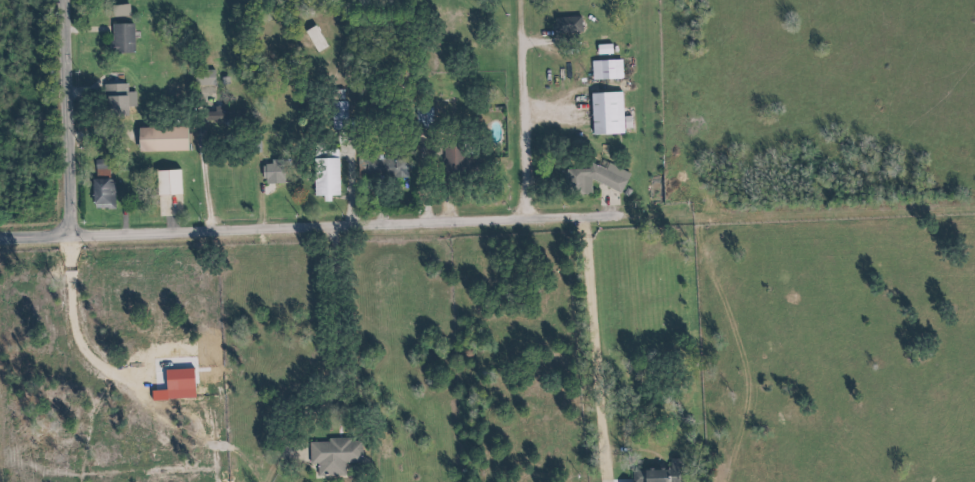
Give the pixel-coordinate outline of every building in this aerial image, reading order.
[(549,17),(549,34),(580,33),(579,16),(549,17)] [(135,55),(135,24),(113,24),(113,55),(135,55)] [(317,53),(327,48),(316,27),(306,32),(317,53)] [(593,45),(594,54),(608,53),(607,44),(593,45)] [(587,61),(588,80),(619,78),(618,59),(587,61)] [(106,115),(130,115),(130,85),(106,85),(106,115)] [(588,92),(589,134),(619,133),(617,92),(588,92)] [(348,103),(334,103),(334,131),(348,131),(348,103)] [(432,111),(419,111),(419,128),(432,128),(432,111)] [(135,126),(135,151),(185,149),(185,125),(135,126)] [(446,154),(446,180),(481,180),(481,154),(446,154)] [(365,159),(365,176),(396,176),(396,159),(365,159)] [(561,170),(562,193),(586,193),(586,178),(616,193),(626,174),(605,163),(601,170),(586,163),(583,169),(561,170)] [(264,164),(264,186),(284,186),(284,164),(264,164)] [(153,170),(155,196),(180,195),(178,169),(153,170)] [(339,170),(310,170),(310,198),(339,198),(339,170)] [(87,182),(88,208),(111,207),(110,181),(87,182)] [(304,435),(304,463),(314,463),(314,476),(341,476),(341,466),(355,466),(355,436),(328,436),(328,444),(311,444),(311,435),(304,435)] [(679,457),(668,456),(668,470),(642,470),(642,473),(629,472),(628,481),(678,481),(679,457)]
